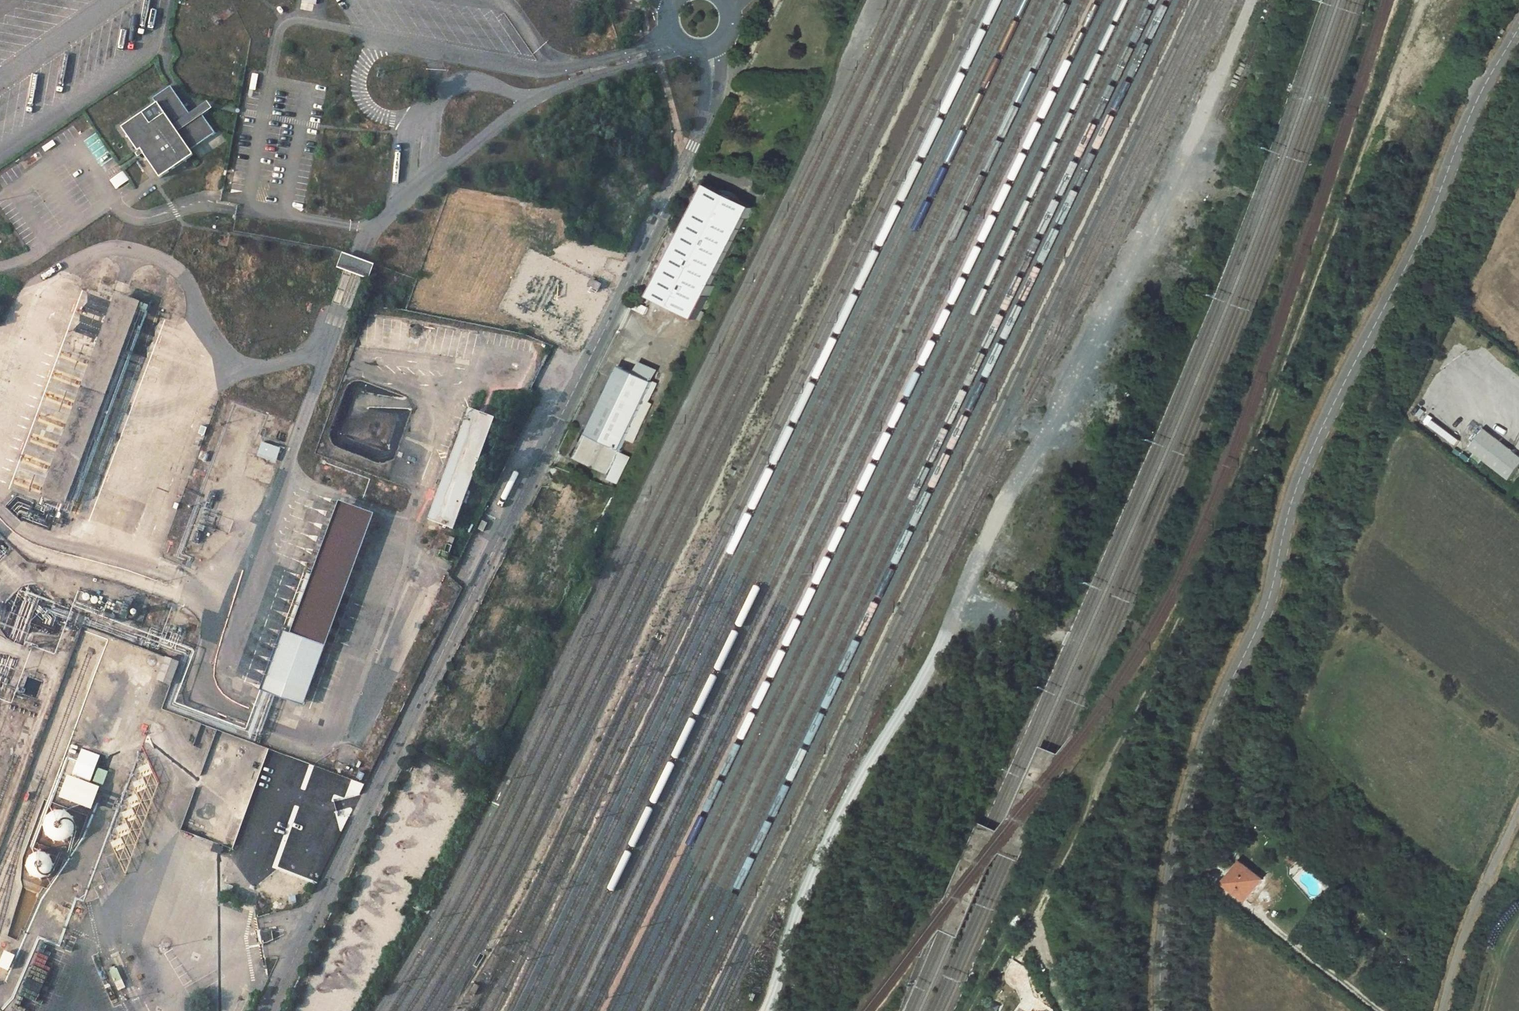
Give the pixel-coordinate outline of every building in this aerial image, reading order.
[(190,115),(170,86),(154,98),(157,102),(121,127),(137,151),(140,149),(159,178),(193,154),(190,150),(215,133),(201,113),(191,120),(188,117),(190,115)] [(752,208),(709,186),(664,274),(653,296),(696,318),(737,239),(739,240),(742,234),(740,232),(752,208)] [(600,285),(591,280),(588,285),(598,289),(600,285)] [(141,302),(117,294),(41,497),(65,506),(141,302)] [(649,308),(638,302),(635,308),(645,314),(649,308)] [(652,382),(621,367),(588,434),(585,432),(573,458),(609,474),(621,450),(620,450),(626,438),(633,441),(649,409),(641,405),(652,382)] [(1416,381),(1413,386),(1425,394),(1428,390),(1416,381)] [(1400,404),(1411,412),(1415,407),(1403,399),(1400,404)] [(495,418),(470,409),(429,520),(454,529),(495,418)] [(1509,481),(1518,469),(1518,456),(1486,429),(1470,450),(1509,481)] [(261,442),(257,457),(276,463),(281,448),(261,442)] [(375,514),(340,502),(292,633),(326,646),(375,514)] [(484,529),(488,521),(483,518),(479,527),(484,529)] [(447,560),(455,539),(450,537),(445,551),(441,550),(438,557),(447,560)] [(165,657),(157,679),(172,685),(181,663),(165,657)] [(100,767),(95,780),(105,783),(109,771),(100,767)] [(92,810),(101,788),(67,775),(59,798),(92,810)] [(267,808),(252,849),(275,857),(290,816),(267,808)] [(64,839),(67,838),(68,837),(70,836),(72,833),(74,830),(74,828),(74,823),(74,821),(72,818),(69,814),(67,813),(64,812),(62,811),(59,812),(54,813),(50,817),(47,821),(47,824),(47,826),(47,828),(48,832),(50,834),(52,836),(55,838),(57,839),(62,839),(64,839)] [(1269,825),(1263,833),(1270,838),(1276,831),(1269,825)] [(1293,848),(1286,858),(1295,865),(1302,855),(1293,848)] [(52,867),(52,865),(52,863),(52,861),(51,859),(49,856),(47,854),(46,853),(43,852),(39,852),(34,853),(32,854),(30,856),(27,861),(27,864),(27,866),(28,869),(30,873),(34,876),(39,877),(44,876),(48,874),(50,871),(51,870),(52,867)] [(238,867),(261,871),(263,858),(236,852),(235,857),(240,858),(238,867)] [(1263,880),(1242,863),(1226,883),(1247,900),(1263,880)] [(276,892),(274,895),(293,902),(302,877),(289,872),(286,879),(274,875),(269,889),(276,892)] [(270,927),(260,930),(261,942),(272,937),(270,927)] [(118,969),(113,972),(121,988),(125,986),(118,969)]
